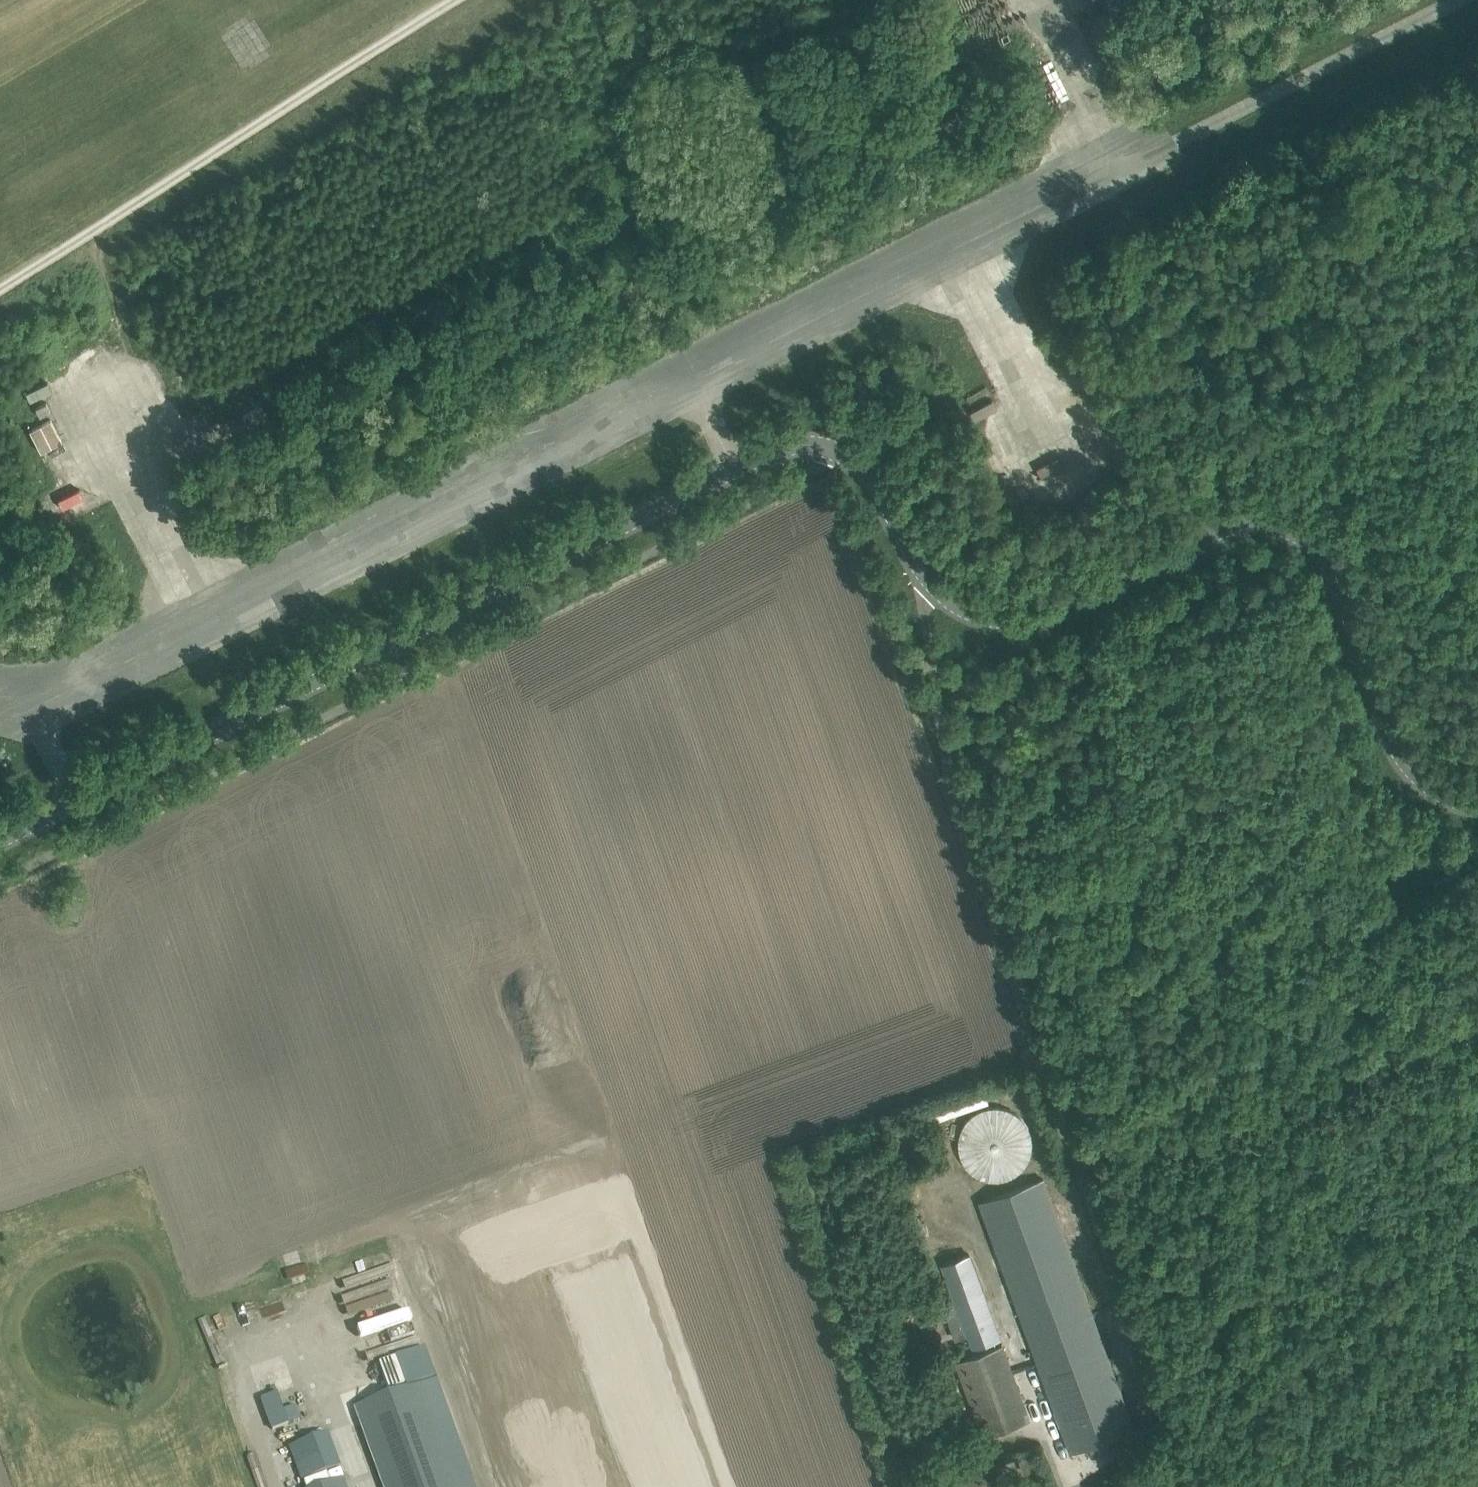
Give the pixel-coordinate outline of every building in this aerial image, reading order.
[(39,415),(50,410),(46,401),(35,407),(39,415)] [(266,421),(261,410),(246,418),(251,428),(266,421)] [(966,1165),(968,1169),(974,1173),(981,1178),(989,1179),(1000,1179),(1009,1177),(1015,1174),(1023,1167),(1028,1159),(1032,1151),(1033,1142),(1032,1132),(1028,1124),(1022,1116),(1015,1111),(1006,1107),(996,1105),(988,1106),(979,1109),(971,1114),(964,1121),(960,1129),(958,1139),(958,1148),(961,1157),(966,1165)] [(1044,1177),(978,1201),(1069,1452),(1092,1443),(1118,1434),(1135,1427),(1044,1177)] [(986,1300),(988,1300),(971,1252),(941,1263),(972,1347),(1001,1336),(997,1324),(995,1324),(986,1300)] [(1003,1342),(954,1360),(982,1435),(1031,1417),(1003,1342)] [(421,1383),(355,1406),(384,1486),(458,1486),(421,1383)] [(299,1420),(294,1407),(284,1410),(277,1392),(260,1399),(272,1430),(299,1420)] [(291,1446),(290,1447),(302,1480),(302,1481),(338,1468),(340,1467),(328,1433),(326,1434),(291,1446)] [(320,1486),(347,1486),(344,1478),(342,1479),(320,1486)]
